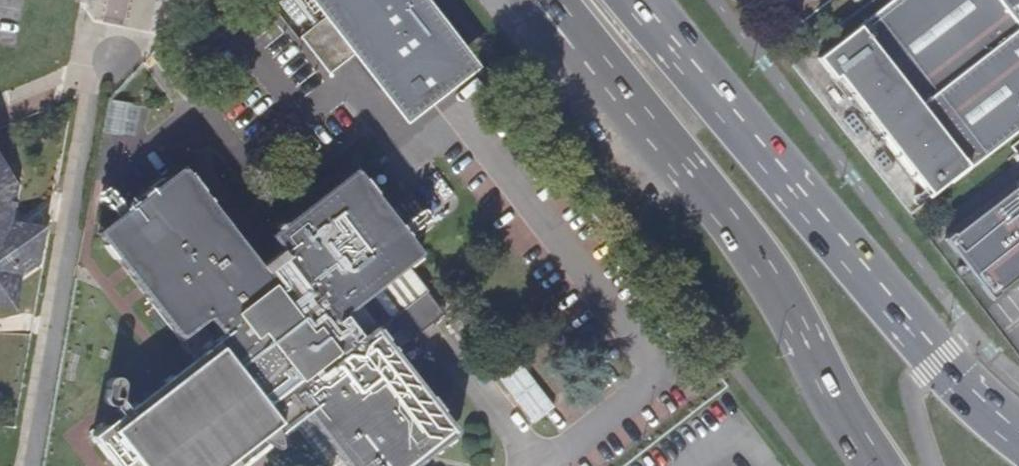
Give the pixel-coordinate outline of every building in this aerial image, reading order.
[(429,0),(310,0),(325,18),(332,13),(361,50),(354,56),(405,122),(479,65),(429,0)] [(795,26),(827,0),(775,0),(795,26)] [(883,136),(1018,30),(1018,0),(893,0),(817,58),(836,82),(839,79),(883,136)] [(266,1),(235,27),(258,55),(289,29),(266,1)] [(301,36),(330,75),(354,56),(361,50),(332,13),(325,18),(301,36)] [(883,136),(880,138),(927,198),(947,183),(948,185),(1018,130),(1018,30),(883,136)] [(32,268),(4,226),(12,221),(17,184),(0,160),(0,290),(32,268)] [(354,173),(271,237),(279,249),(258,265),(182,167),(97,233),(181,340),(203,324),(216,342),(185,366),(255,455),(306,415),(345,465),(346,465),(417,465),(459,433),(396,353),(378,329),(393,318),(409,339),(444,314),(426,291),(408,267),(420,256),(354,173)] [(946,236),(993,298),(1018,278),(1018,179),(946,236)] [(467,313),(451,324),(475,355),(491,343),(467,313)] [(185,366),(94,438),(116,465),(241,465),(255,455),(185,366)]
